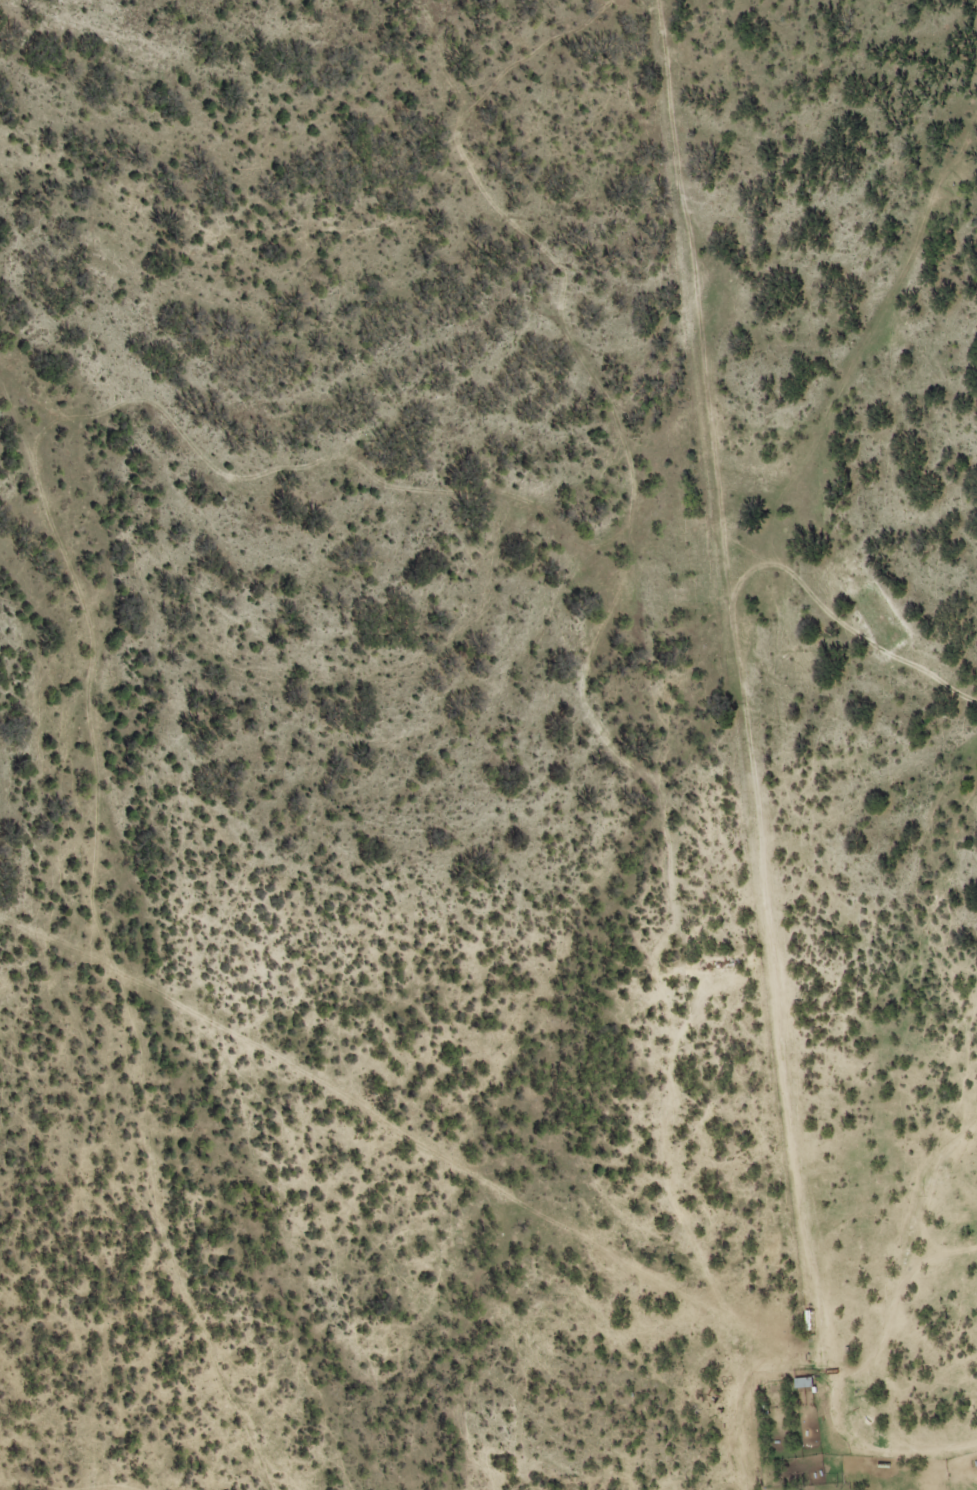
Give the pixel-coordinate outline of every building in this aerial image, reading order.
[(813,1386),(812,1376),(795,1379),(796,1388),(813,1386)]
